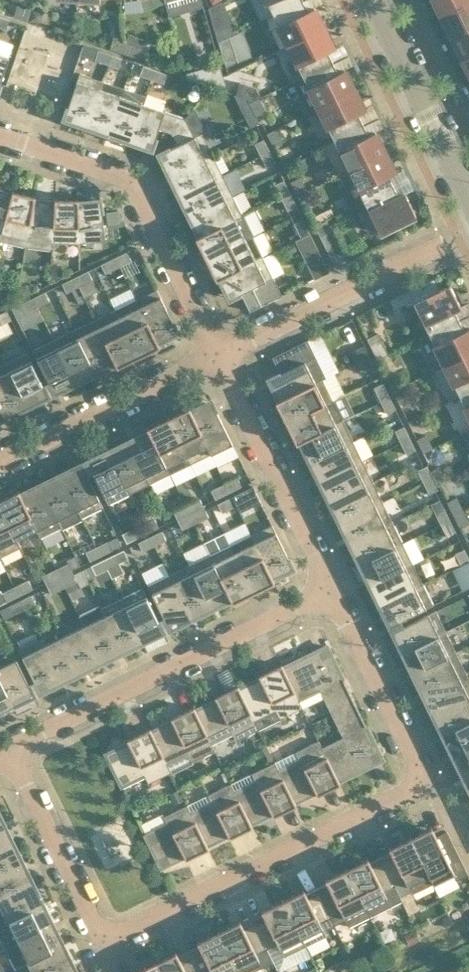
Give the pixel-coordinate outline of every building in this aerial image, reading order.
[(125,10),(144,9),(144,7),(142,0),(124,0),(125,10)] [(273,13),(300,0),(299,0),(298,0),(267,0),(273,13)] [(288,44),(325,27),(315,6),(304,11),(299,1),(302,0),(300,0),(273,13),(288,44)] [(442,14),(468,1),(468,0),(434,0),(442,14)] [(452,36),(468,28),(468,1),(442,14),(452,36)] [(14,14),(29,19),(31,10),(17,5),(14,14)] [(33,10),(30,19),(39,22),(41,16),(38,11),(33,10)] [(6,29),(10,19),(0,16),(0,26),(6,29)] [(224,21),(213,24),(217,39),(228,36),(224,21)] [(288,44),(304,75),(333,61),(333,60),(329,62),(324,52),(335,47),(325,27),(288,44)] [(463,58),(468,54),(468,28),(452,36),(463,58)] [(235,58),(229,36),(219,41),(225,60),(235,58)] [(113,38),(110,48),(127,53),(125,42),(114,38),(113,38)] [(141,47),(125,42),(127,53),(138,57),(141,47)] [(98,49),(95,58),(108,63),(111,54),(98,49)] [(0,53),(0,84),(10,56),(0,53)] [(111,54),(108,63),(119,67),(122,58),(111,54)] [(304,75),(293,81),(308,112),(319,106),(355,89),(345,68),(334,74),(329,64),(334,61),(333,61),(304,75)] [(219,63),(186,72),(187,76),(227,90),(219,63)] [(143,65),(140,74),(151,78),(154,69),(143,65)] [(154,69),(151,78),(164,83),(167,73),(154,69)] [(64,117),(87,125),(102,79),(80,72),(64,117)] [(87,125),(108,133),(121,95),(124,87),(102,79),(87,125)] [(248,97),(250,101),(261,96),(256,86),(240,81),(236,94),(248,97)] [(121,95),(108,133),(130,140),(143,102),(145,94),(124,87),(121,95)] [(319,106),(334,137),(364,123),(364,122),(359,125),(354,114),(365,109),(355,89),(319,106)] [(236,94),(234,93),(240,104),(244,112),(252,107),(250,102),(248,97),(236,94)] [(250,102),(252,107),(257,116),(266,111),(258,97),(250,102)] [(159,127),(172,132),(185,117),(143,102),(130,140),(152,148),(159,127)] [(252,107),(244,112),(250,126),(259,121),(257,116),(252,107)] [(159,152),(169,174),(213,153),(202,132),(195,135),(185,117),(172,132),(178,143),(159,152)] [(334,137),(349,168),(385,151),(375,130),(365,136),(360,126),(364,123),(334,137)] [(268,132),(274,145),(283,141),(276,128),(268,132)] [(254,144),(260,155),(269,150),(263,139),(254,144)] [(269,150),(260,155),(266,167),(275,162),(269,150)] [(349,168),(365,200),(394,185),(394,184),(390,187),(385,177),(395,171),(385,151),(349,168)] [(169,174),(179,194),(223,173),(213,153),(169,174)] [(179,194),(189,215),(233,193),(223,173),(179,194)] [(292,181),(298,194),(308,189),(301,176),(292,181)] [(275,184),(280,195),(290,191),(284,180),(275,184)] [(394,185),(365,200),(380,231),(416,214),(406,192),(395,198),(390,188),(395,186),(394,185)] [(13,193),(0,188),(0,238),(13,193)] [(0,238),(0,240),(26,245),(34,198),(35,194),(34,194),(25,192),(23,191),(14,189),(13,189),(12,192),(13,193),(0,238)] [(308,189),(298,194),(304,206),(314,201),(308,189)] [(290,191),(280,195),(288,210),(297,206),(290,191)] [(199,234),(200,235),(243,214),(233,193),(189,215),(199,234)] [(56,200),(54,240),(79,241),(78,201),(78,197),(77,197),(68,197),(66,197),(57,197),(55,197),(55,200),(56,200)] [(34,198),(26,245),(53,249),(54,240),(56,200),(34,198)] [(100,199),(78,201),(79,241),(106,238),(100,199)] [(107,223),(118,222),(116,211),(105,212),(107,223)] [(199,234),(196,236),(197,238),(201,246),(202,248),(206,256),(206,257),(210,256),(245,238),(253,234),(243,215),(243,214),(200,235),(199,234)] [(294,222),(301,236),(310,232),(303,218),(294,222)] [(315,224),(321,235),(332,229),(327,218),(315,224)] [(332,229),(321,235),(336,267),(351,260),(335,227),(332,229)] [(310,232),(301,236),(296,239),(300,248),(315,277),(329,270),(310,232)] [(210,256),(206,257),(211,267),(212,268),(216,277),(217,278),(220,277),(220,276),(263,255),(253,234),(245,238),(210,256)] [(295,240),(285,245),(287,250),(292,251),(299,248),(295,240)] [(128,250),(115,256),(120,265),(132,259),(128,250)] [(282,294),(263,255),(220,276),(220,277),(230,297),(241,292),(250,310),(282,294)] [(120,265),(115,256),(101,263),(106,272),(120,265)] [(62,264),(51,264),(51,278),(62,277),(62,264)] [(88,269),(75,276),(80,285),(93,278),(88,269)] [(75,276),(62,283),(67,292),(80,285),(75,276)] [(434,278),(401,294),(407,306),(415,302),(423,319),(430,333),(455,320),(451,314),(450,310),(461,304),(456,296),(451,284),(439,290),(434,278)] [(27,282),(17,287),(22,297),(32,292),(27,282)] [(157,288),(136,298),(157,342),(179,331),(157,288)] [(45,291),(34,296),(38,305),(49,300),(45,291)] [(38,305),(34,296),(21,302),(26,311),(38,305)] [(136,298),(116,308),(119,316),(137,352),(139,355),(159,345),(157,342),(136,298)] [(116,308),(95,318),(116,362),(118,365),(139,355),(137,352),(116,308)] [(95,318),(75,328),(96,372),(116,362),(95,318)] [(445,364),(468,352),(468,326),(460,331),(455,321),(460,319),(459,318),(455,320),(430,333),(445,364)] [(75,328),(54,338),(75,382),(96,372),(75,328)] [(368,337),(378,358),(388,353),(378,332),(368,337)] [(54,338),(33,348),(45,374),(52,388),(54,392),(61,388),(75,382),(54,338)] [(269,378),(279,398),(326,375),(308,338),(273,356),(281,372),(269,378)] [(356,349),(349,352),(354,362),(361,359),(370,354),(365,344),(356,349)] [(28,351),(7,361),(28,405),(42,398),(49,395),(47,391),(40,377),(28,351)] [(460,395),(468,390),(468,352),(445,364),(460,395)] [(368,373),(377,369),(370,355),(361,359),(368,373)] [(0,365),(0,400),(7,415),(28,405),(7,361),(0,365)] [(387,377),(393,389),(402,385),(396,372),(387,377)] [(279,398),(290,419),(333,398),(323,378),(327,377),(326,375),(279,398)] [(383,382),(374,387),(380,400),(389,395),(383,382)] [(402,385),(393,389),(400,403),(409,398),(402,385)] [(468,413),(468,390),(460,395),(468,413)] [(389,396),(380,400),(387,414),(396,409),(389,396)] [(290,419),(300,440),(343,419),(333,398),(290,419)] [(455,398),(448,401),(457,422),(464,419),(455,398)] [(212,399),(190,409),(212,453),(233,442),(212,399)] [(189,406),(168,415),(191,462),(212,453),(190,409),(189,406)] [(168,415),(148,425),(149,429),(171,472),(191,462),(168,415)] [(300,440),(310,460),(353,439),(343,419),(300,440)] [(404,425),(395,430),(401,442),(410,437),(404,425)] [(149,429),(129,439),(150,482),(171,472),(149,429)] [(418,439),(424,451),(433,446),(427,434),(418,439)] [(410,437),(401,442),(407,453),(416,449),(410,437)] [(129,439),(108,449),(130,492),(150,482),(129,439)] [(310,460),(320,481),(363,459),(353,439),(310,460)] [(94,456),(87,459),(89,463),(96,477),(108,502),(130,492),(108,449),(94,456)] [(320,481),(330,501),(373,480),(363,459),(320,481)] [(75,466),(61,473),(82,516),(103,506),(91,480),(84,466),(82,462),(75,466)] [(428,465),(418,470),(423,481),(433,476),(430,471),(428,465)] [(446,479),(440,466),(430,471),(433,476),(436,483),(446,479)] [(61,473),(41,482),(62,526),(82,516),(61,473)] [(237,476),(226,481),(230,491),(242,485),(237,476)] [(433,476),(423,481),(429,493),(435,490),(439,489),(436,483),(433,476)] [(330,501),(340,522),(383,500),(373,480),(330,501)] [(230,491),(226,481),(211,488),(216,498),(230,491)] [(41,482),(20,492),(41,536),(62,526),(41,482)] [(261,501),(254,485),(232,495),(237,504),(240,511),(261,501)] [(0,498),(0,504),(17,539),(18,538),(31,532),(36,529),(37,529),(20,492),(18,489),(0,498)] [(237,504),(232,495),(218,502),(222,511),(237,504)] [(448,501),(454,514),(463,509),(457,497),(448,501)] [(200,498),(186,504),(191,513),(204,506),(200,498)] [(439,499),(431,503),(431,504),(440,523),(449,519),(439,499)] [(340,522),(350,542),(393,521),(383,500),(340,522)] [(0,556),(21,546),(17,539),(0,504),(0,556)] [(174,510),(178,519),(191,513),(186,504),(174,510)] [(204,506),(191,513),(196,523),(209,516),(204,506)] [(454,514),(461,528),(468,524),(468,522),(463,509),(454,514)] [(191,513),(178,519),(183,529),(196,523),(191,513)] [(154,518),(144,523),(148,531),(158,526),(154,518)] [(449,519),(440,523),(446,535),(455,531),(449,519)] [(350,542),(360,563),(403,541),(393,521),(350,542)] [(148,531),(144,523),(131,529),(136,537),(148,531)] [(272,523),(251,533),(273,577),(293,567),(272,523)] [(161,531),(151,536),(155,545),(166,540),(161,531)] [(251,533),(231,543),(252,587),(254,591),(275,581),(273,577),(251,533)] [(155,545),(151,536),(138,542),(143,551),(155,545)] [(108,541),(97,546),(101,554),(112,549),(108,541)] [(360,563),(370,583),(413,562),(403,541),(360,563)] [(231,543),(210,553),(232,597),(234,601),(254,591),(252,587),(231,543)] [(97,546),(86,551),(90,560),(101,554),(97,546)] [(455,553),(456,554),(461,564),(468,560),(468,558),(464,548),(455,553)] [(114,554),(104,559),(108,568),(112,577),(123,571),(115,553),(114,554)] [(210,553),(190,563),(211,607),(232,597),(210,553)] [(108,568),(104,559),(91,565),(95,574),(108,568)] [(460,565),(468,583),(468,560),(461,564),(460,565)] [(69,562),(57,568),(61,576),(73,570),(69,562)] [(370,583),(380,604),(423,582),(413,562),(370,583)] [(190,563),(169,573),(191,617),(211,607),(190,563)] [(43,575),(47,583),(61,576),(57,568),(43,575)] [(73,570),(61,576),(66,587),(78,581),(73,570)] [(169,573),(148,584),(160,609),(167,624),(169,627),(176,624),(191,617),(169,573)] [(61,576),(47,583),(52,593),(66,587),(61,576)] [(28,580),(15,587),(19,594),(32,588),(28,580)] [(423,582),(380,604),(387,618),(390,625),(394,623),(434,604),(423,582)] [(142,586),(122,596),(143,640),(157,633),(164,630),(162,626),(155,612),(142,586)] [(6,601),(19,594),(15,587),(2,593),(0,589),(0,604),(6,601)] [(31,594),(22,599),(26,608),(36,603),(31,594)] [(122,596),(101,606),(123,650),(143,640),(122,596)] [(100,604),(79,614),(84,624),(102,660),(123,650),(101,606),(100,604)] [(9,605),(0,610),(5,619),(13,614),(9,605)] [(397,628),(393,630),(396,637),(403,651),(446,630),(436,609),(397,628)] [(84,624),(64,634),(81,670),(102,660),(84,624)] [(403,651),(413,672),(456,650),(446,630),(403,651)] [(34,632),(17,640),(20,646),(18,647),(30,672),(37,686),(39,690),(46,687),(61,680),(43,644),(40,636),(36,638),(34,632)] [(64,634),(43,644),(61,680),(81,670),(64,634)] [(324,696),(332,712),(355,701),(344,678),(327,645),(284,666),(283,667),(303,707),(304,706),(299,697),(320,687),(324,696)] [(0,656),(0,676),(13,703),(26,696),(34,693),(32,689),(25,675),(13,650),(0,656)] [(413,672),(423,692),(466,671),(456,650),(413,672)] [(280,718),(303,707),(283,667),(284,666),(282,664),(282,663),(259,674),(261,677),(240,688),(239,688),(259,728),(260,728),(255,719),(276,709),(280,718)] [(433,713),(468,695),(468,676),(466,671),(423,692),(433,713)] [(13,703),(0,676),(0,710),(13,703)] [(237,739),(259,728),(239,688),(240,688),(238,684),(215,695),(217,699),(196,709),(195,709),(215,749),(216,749),(211,740),(232,730),(237,739)] [(299,697),(304,706),(324,696),(320,687),(299,697)] [(443,733),(468,720),(468,695),(433,713),(443,733)] [(320,739),(319,739),(338,780),(339,779),(383,758),(366,725),(367,724),(355,701),(332,712),(345,738),(324,748),(320,739)] [(193,760),(215,749),(195,709),(196,709),(195,707),(194,706),(171,717),(173,720),(152,730),(151,731),(171,771),(172,771),(168,762),(188,752),(193,760)] [(260,728),(280,718),(276,709),(255,719),(260,728)] [(453,754),(468,746),(468,720),(443,733),(453,754)] [(149,782),(171,771),(151,731),(152,730),(150,727),(127,738),(128,739),(129,742),(107,752),(122,784),(144,773),(149,782)] [(262,736),(253,740),(257,749),(266,745),(262,736)] [(276,760),(275,761),(294,801),(295,801),(316,790),(318,794),(340,783),(339,779),(338,780),(319,739),(296,750),(301,759),(280,769),(276,760)] [(463,774),(468,771),(468,746),(453,754),(463,774)] [(296,750),(276,760),(280,769),(301,759),(296,750)] [(232,782),(231,782),(251,822),(272,812),(274,815),(297,804),(295,801),(294,801),(275,761),(252,772),(257,780),(236,791),(232,782)] [(252,772),(232,782),(236,791),(257,780),(252,772)] [(188,803),(187,804),(207,844),(228,833),(229,835),(230,836),(251,826),(253,825),(251,822),(231,782),(209,793),(213,802),(192,812),(188,803)] [(179,788),(169,793),(174,804),(184,799),(179,788)] [(192,812),(213,802),(209,793),(188,803),(192,812)] [(207,844),(187,804),(165,815),(169,823),(147,834),(162,866),(184,855),(186,858),(209,847),(207,844)] [(169,823),(165,815),(163,811),(141,822),(147,834),(169,823)] [(14,841),(4,821),(0,823),(0,848),(14,841)] [(453,873),(456,879),(468,873),(447,829),(436,835),(432,825),(411,835),(433,882),(453,873)] [(383,861),(400,894),(411,889),(412,893),(433,882),(411,835),(389,846),(394,856),(383,861)] [(24,862),(14,841),(0,848),(0,874),(24,862)] [(347,866),(347,867),(347,868),(348,870),(370,915),(402,899),(400,894),(383,861),(373,866),(371,863),(368,857),(368,856),(366,857),(358,861),(356,862),(347,866)] [(34,882),(24,862),(0,874),(0,899),(34,882)] [(330,887),(319,892),(331,916),(335,923),(345,918),(349,925),(370,915),(348,870),(347,868),(347,867),(346,867),(337,871),(336,872),(327,876),(326,877),(326,878),(330,887)] [(26,911),(44,903),(34,882),(0,899),(0,925),(26,911)] [(284,898),(283,898),(305,945),(327,934),(324,929),(335,923),(331,916),(319,892),(309,897),(307,895),(304,889),(304,888),(302,888),(294,893),(292,893),(284,898)] [(256,923),(267,947),(278,942),(284,955),(305,945),(283,898),(263,907),(262,908),(265,915),(266,918),(256,923)] [(6,947),(54,923),(44,903),(26,911),(0,925),(0,935),(6,947)] [(443,916),(442,921),(444,926),(451,922),(447,914),(443,916)] [(267,947),(256,923),(245,929),(240,919),(219,929),(220,932),(240,971),(250,971),(274,960),(267,947)] [(16,967),(28,961),(64,944),(54,923),(6,947),(16,967)] [(414,928),(404,933),(410,945),(420,940),(414,928)] [(220,932),(219,929),(198,939),(202,949),(192,954),(200,971),(240,971),(220,932)] [(33,971),(58,971),(74,964),(64,944),(28,961),(33,971)] [(155,960),(156,962),(157,964),(161,971),(200,971),(192,954),(181,960),(179,957),(177,951),(176,950),(175,951),(166,955),(165,956),(156,960),(155,960)] [(157,964),(156,962),(155,960),(154,961),(146,965),(144,966),(135,970),(134,971),(161,971),(157,964)]
